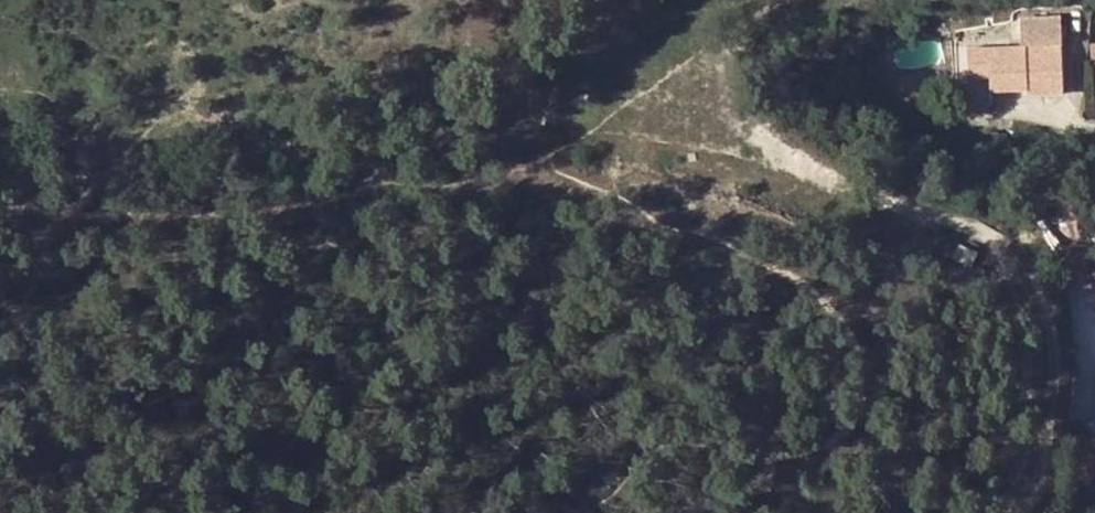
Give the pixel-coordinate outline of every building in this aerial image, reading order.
[(1061,43),(1060,43),(1059,14),(1020,18),(1021,45),(965,49),(967,78),(990,78),(990,90),(1026,89),(1026,93),(1064,93),(1061,43)] [(1086,47),(1085,47),(1086,55),(1090,90),(1094,89),(1094,44),(1086,47)]
